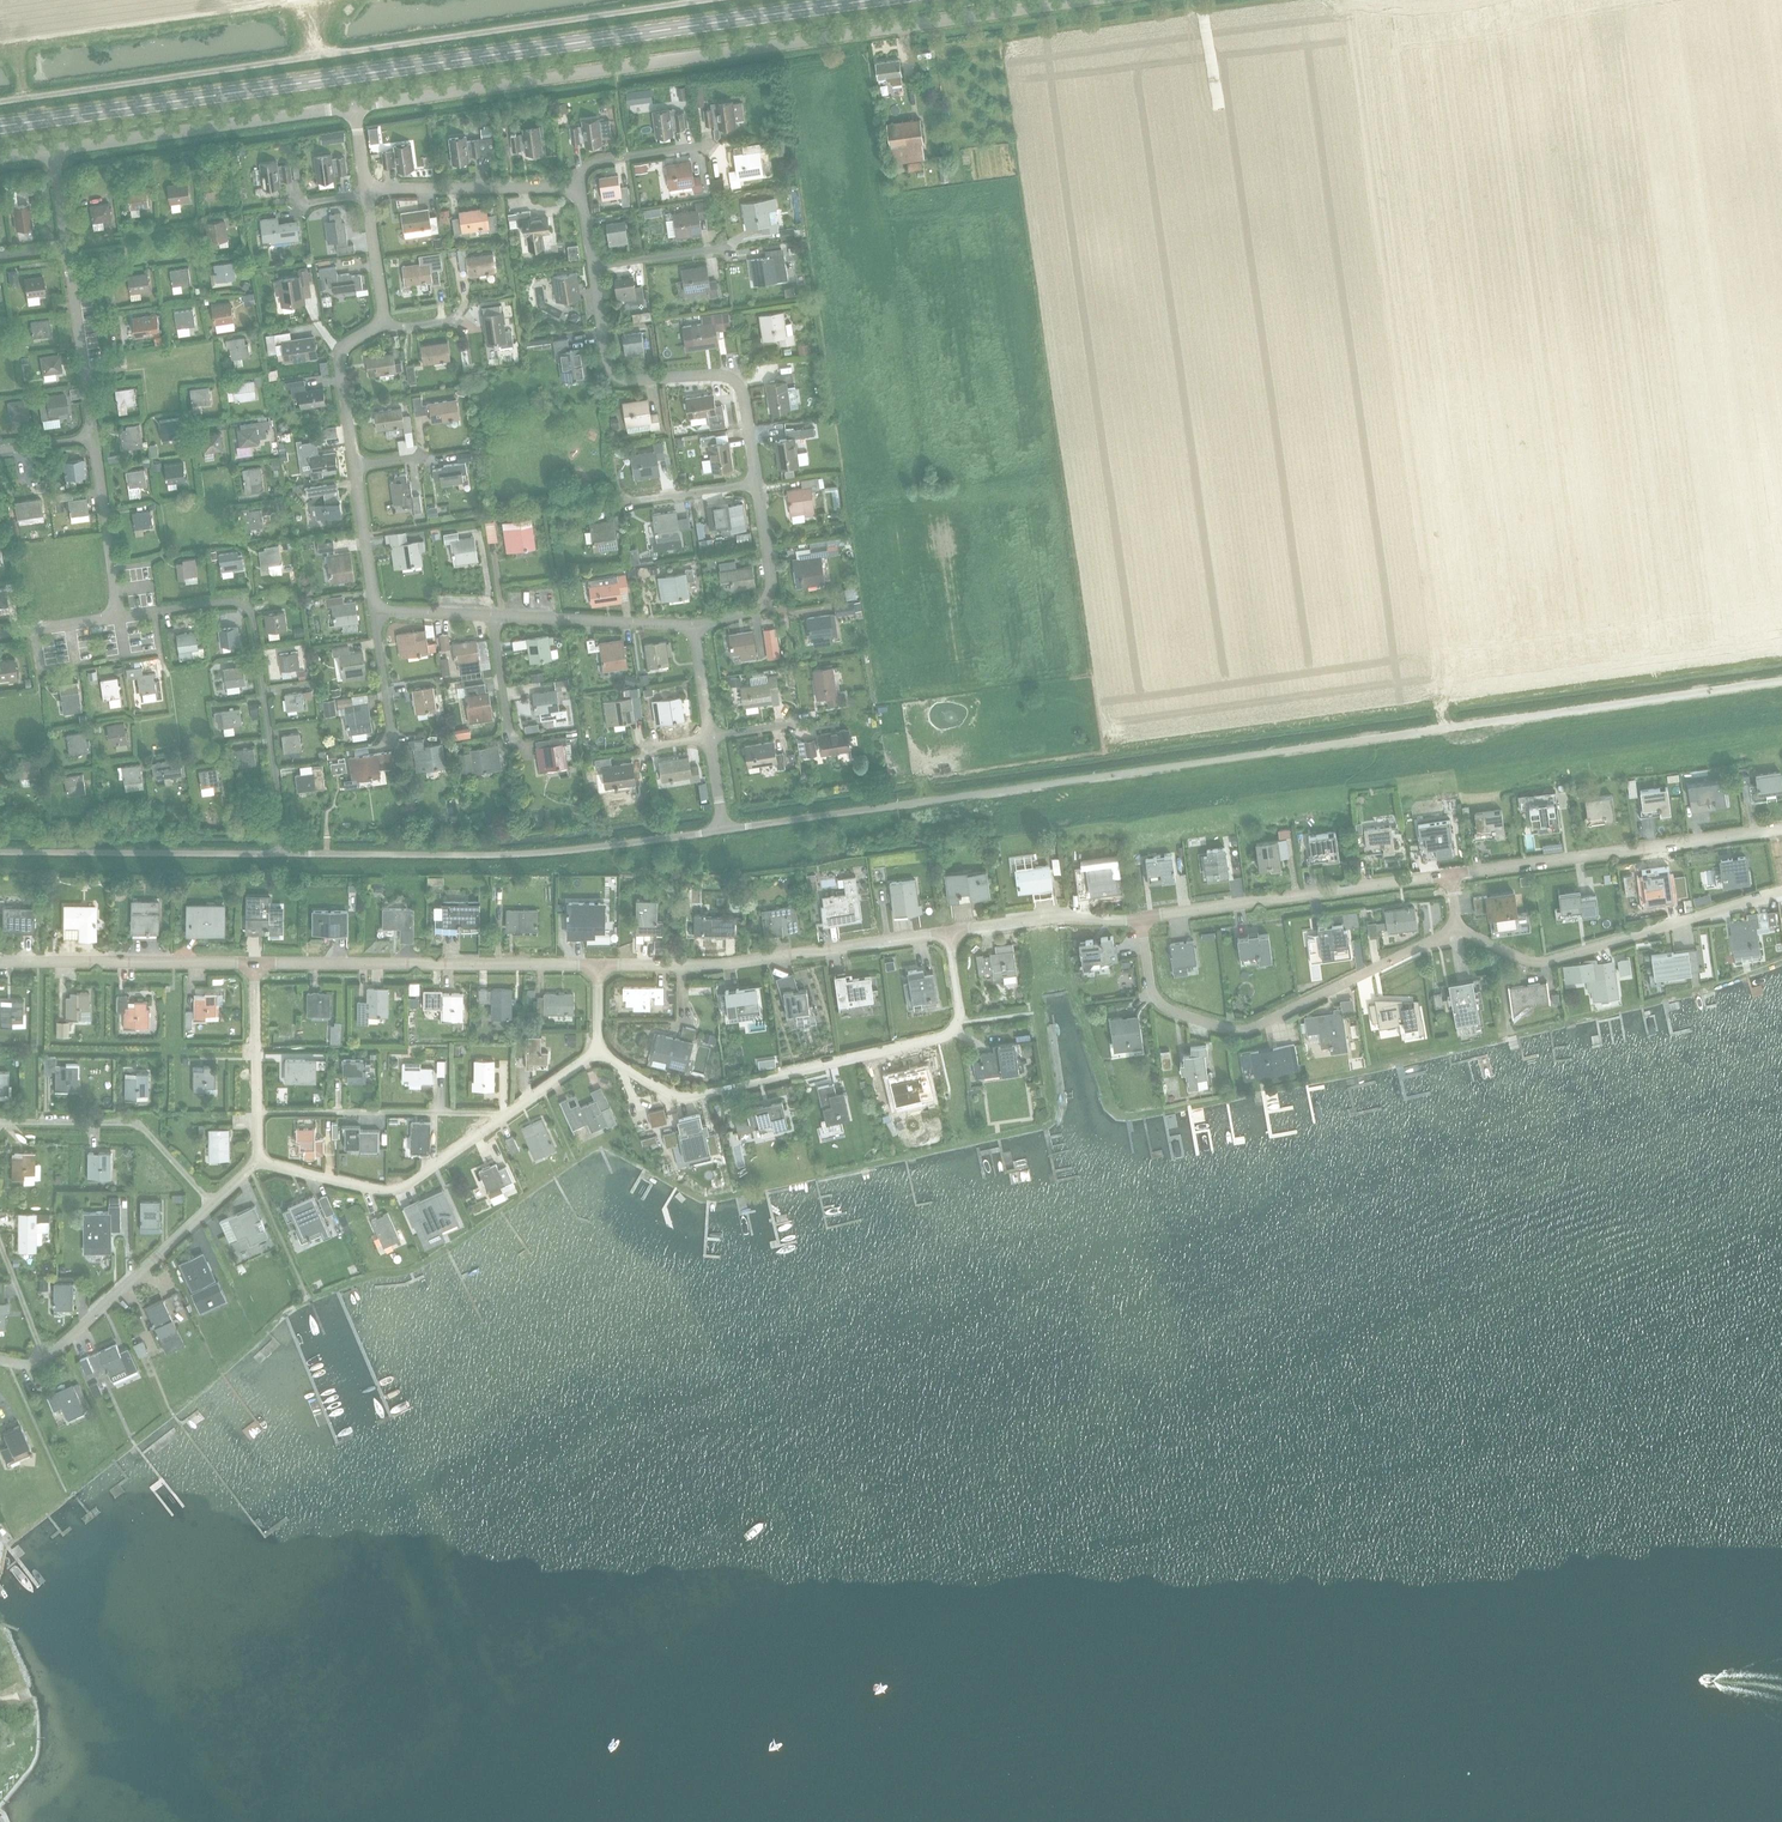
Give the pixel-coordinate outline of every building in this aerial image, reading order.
[(898,58),(876,61),(878,81),(881,80),(881,77),(885,76),(886,79),(889,78),(889,75),(900,74),(898,58)] [(701,85),(693,87),(696,106),(704,105),(701,85)] [(687,99),(685,86),(677,87),(679,100),(687,99)] [(641,90),(626,92),(628,104),(643,102),(641,90)] [(742,102),(733,103),(733,100),(716,103),(717,107),(704,109),(707,124),(719,122),(720,127),(736,124),(736,121),(744,120),(742,102)] [(568,111),(565,102),(555,105),(558,115),(568,111)] [(510,118),(509,109),(502,110),(503,119),(510,118)] [(684,127),(682,112),(675,113),(675,109),(652,112),(656,136),(673,133),(672,129),(684,127)] [(925,159),(923,142),(919,118),(887,123),(893,164),(925,159)] [(607,120),(599,121),(599,119),(582,121),(582,125),(570,127),(572,142),(584,140),(585,145),(602,143),(601,138),(609,137),(607,120)] [(482,138),(492,136),(491,126),(484,126),(484,128),(480,128),(482,138)] [(542,151),(539,126),(522,128),(523,133),(510,135),(512,150),(525,148),(525,153),(542,151)] [(342,131),(331,133),(333,142),(344,140),(342,131)] [(449,138),(452,162),(469,160),(468,156),(481,154),(479,139),(466,141),(466,136),(449,138)] [(414,167),(411,143),(394,145),(395,150),(382,152),(384,166),(396,164),(397,169),(414,167)] [(738,169),(730,171),(733,186),(741,185),(740,178),(763,175),(758,143),(743,146),(744,154),(736,155),(738,169)] [(331,154),(314,156),(317,180),(334,178),(334,174),(346,172),(344,157),(332,159),(331,154)] [(948,181),(946,155),(938,156),(941,182),(948,181)] [(171,158),(172,169),(181,167),(179,156),(171,158)] [(260,163),(263,188),(280,185),(279,181),(292,179),(289,164),(277,166),(276,161),(260,163)] [(908,171),(921,169),(920,161),(907,163),(908,171)] [(691,162),(666,165),(670,189),(693,185),(694,193),(703,192),(700,176),(693,178),(691,162)] [(646,163),(634,164),(635,172),(647,171),(646,163)] [(109,167),(100,168),(102,178),(110,176),(109,167)] [(627,186),(619,187),(618,175),(600,178),(603,198),(620,195),(621,200),(622,206),(630,205),(627,186)] [(222,178),(204,180),(206,197),(225,194),(222,178)] [(722,178),(712,180),(714,194),(724,192),(722,178)] [(124,190),(123,182),(114,183),(116,191),(124,190)] [(189,199),(187,183),(169,186),(171,202),(189,199)] [(146,189),(128,191),(130,208),(148,205),(146,189)] [(100,199),(111,197),(110,190),(99,192),(100,199)] [(778,230),(775,209),(777,209),(775,198),(743,203),(747,228),(762,225),(763,232),(778,230)] [(109,202),(90,205),(93,221),(111,218),(109,202)] [(697,211),(674,214),(677,237),(701,234),(699,218),(706,217),(704,202),(696,203),(697,211)] [(14,211),(16,229),(32,227),(28,204),(13,206),(13,204),(8,204),(9,212),(14,211)] [(343,223),(342,211),(341,204),(333,205),(334,213),(329,213),(330,220),(325,221),(328,242),(336,241),(338,253),(355,251),(354,243),(348,244),(346,222),(343,223)] [(428,208),(401,212),(405,237),(431,234),(431,233),(439,232),(438,226),(441,226),(439,218),(437,218),(436,215),(429,217),(428,208)] [(470,234),(469,230),(489,227),(486,208),(460,212),(460,217),(452,218),(455,237),(470,234)] [(652,208),(644,209),(645,216),(653,215),(652,208)] [(517,227),(519,226),(524,226),(526,235),(528,235),(530,249),(543,247),(541,233),(549,232),(547,217),(531,219),(530,211),(508,214),(511,235),(518,234),(517,227)] [(447,216),(439,218),(441,227),(448,225),(447,216)] [(277,217),(262,219),(264,240),(271,239),(272,242),(298,239),(296,222),(277,224),(277,217)] [(220,247),(229,245),(228,240),(226,219),(207,222),(210,241),(219,239),(220,247)] [(624,220),(606,223),(609,244),(627,241),(624,220)] [(790,239),(801,237),(800,230),(799,230),(798,229),(788,230),(790,239)] [(441,237),(434,239),(435,248),(443,246),(441,237)] [(578,245),(568,246),(569,259),(579,258),(578,245)] [(469,276),(495,272),(493,253),(466,256),(465,248),(457,249),(459,264),(467,262),(469,276)] [(754,284),(784,280),(781,256),(784,256),(783,248),(765,250),(767,258),(751,260),(754,284)] [(233,261),(214,264),(217,280),(225,279),(227,281),(229,278),(235,277),(233,261)] [(432,284),(440,283),(438,268),(430,269),(429,262),(403,266),(405,285),(431,281),(432,284)] [(363,288),(362,285),(361,274),(350,275),(349,273),(337,274),(336,265),(319,268),(320,277),(327,276),(328,287),(334,286),(335,294),(357,291),(356,289),(363,288)] [(706,266),(682,269),(686,293),(710,289),(711,296),(718,295),(716,280),(708,281),(706,266)] [(190,283),(188,267),(170,270),(172,286),(190,283)] [(279,285),(275,286),(277,295),(281,294),(282,303),(303,300),(301,284),(308,282),(308,281),(312,280),(310,271),(307,272),(306,268),(299,269),(300,276),(278,280),(279,285)] [(147,273),(129,275),(131,292),(149,289),(147,273)] [(554,302),(556,301),(580,298),(577,273),(553,276),(555,293),(553,294),(554,302)] [(18,284),(17,274),(9,275),(10,285),(18,284)] [(42,276),(24,279),(27,295),(45,292),(42,276)] [(642,285),(634,286),(633,276),(615,279),(618,300),(625,299),(630,304),(644,302),(642,285)] [(324,277),(317,278),(319,289),(326,288),(324,277)] [(246,290),(250,282),(245,280),(241,288),(246,290)] [(794,287),(785,288),(786,296),(795,294),(794,287)] [(255,304),(253,292),(242,294),(244,306),(255,304)] [(504,296),(486,298),(487,306),(505,304),(504,296)] [(109,309),(108,300),(100,301),(102,310),(109,309)] [(231,303),(213,306),(215,322),(233,319),(231,303)] [(500,306),(482,309),(483,316),(487,344),(498,342),(499,349),(514,347),(511,330),(504,331),(501,313),(500,306)] [(648,318),(647,308),(640,309),(640,312),(632,313),(633,320),(648,318)] [(195,325),(193,309),(175,312),(177,328),(195,325)] [(783,312),(760,315),(763,340),(779,338),(780,345),(795,343),(794,334),(786,335),(783,312)] [(715,322),(684,326),(687,349),(718,345),(716,329),(723,328),(721,313),(713,314),(715,322)] [(120,324),(119,315),(109,316),(111,326),(120,324)] [(135,336),(142,335),(159,332),(157,320),(154,321),(153,315),(136,317),(136,323),(133,323),(135,336)] [(573,315),(571,321),(577,324),(580,318),(573,315)] [(88,317),(88,327),(98,326),(97,317),(88,317)] [(48,319),(30,321),(32,338),(51,335),(48,319)] [(645,323),(629,324),(630,331),(646,330),(645,323)] [(259,331),(249,333),(251,340),(260,339),(259,331)] [(290,331),(274,334),(276,344),(283,343),(285,361),(317,356),(314,337),(291,340),(290,331)] [(641,332),(624,335),(627,355),(644,353),(641,332)] [(400,345),(398,334),(390,335),(392,346),(400,345)] [(230,346),(231,358),(249,355),(247,343),(244,343),(243,337),(226,340),(227,346),(230,346)] [(568,337),(553,340),(555,353),(559,353),(561,368),(566,367),(567,379),(586,376),(582,348),(570,350),(568,337)] [(525,348),(536,346),(535,339),(524,341),(525,348)] [(448,341),(421,345),(424,364),(450,360),(448,341)] [(798,345),(799,354),(809,353),(808,343),(798,345)] [(58,354),(41,357),(43,373),(44,381),(56,379),(55,372),(61,371),(60,362),(67,361),(65,350),(58,351),(58,354)] [(396,372),(393,353),(367,357),(369,376),(396,372)] [(416,381),(414,364),(406,365),(408,382),(416,381)] [(767,384),(771,411),(790,408),(786,381),(794,380),(793,373),(778,375),(779,382),(767,384)] [(261,376),(254,377),(255,386),(263,385),(261,376)] [(306,390),(305,383),(304,379),(285,382),(286,388),(290,388),(292,397),(300,396),(301,407),(325,403),(322,387),(306,390)] [(250,380),(233,383),(234,388),(236,388),(238,400),(256,398),(254,386),(251,386),(250,380)] [(208,386),(190,389),(192,405),(211,403),(208,386)] [(128,412),(127,405),(136,403),(133,387),(115,390),(119,414),(128,412)] [(77,388),(69,389),(70,398),(78,397),(77,388)] [(41,394),(32,396),(34,405),(43,404),(41,394)] [(64,394),(46,397),(49,413),(67,410),(64,394)] [(714,394),(687,398),(689,417),(715,414),(717,421),(725,420),(722,404),(716,405),(714,394)] [(421,396),(412,397),(415,415),(424,414),(422,404),(421,396)] [(456,399),(422,404),(424,414),(431,413),(432,422),(459,418),(456,399)] [(649,399),(624,402),(628,426),(652,422),(653,430),(661,429),(659,413),(651,415),(649,399)] [(26,400),(8,402),(10,419),(28,416),(26,400)] [(404,432),(411,431),(409,415),(403,416),(401,407),(375,411),(377,430),(404,426),(404,432)] [(372,412),(362,413),(365,438),(375,437),(372,412)] [(610,418),(611,429),(619,428),(618,417),(610,418)] [(179,418),(156,422),(160,445),(182,442),(179,418)] [(241,429),(238,429),(240,446),(258,443),(258,437),(266,436),(264,427),(270,427),(269,419),(240,423),(241,429)] [(282,432),(289,425),(284,420),(281,422),(280,421),(276,424),(277,425),(277,426),(282,432)] [(227,429),(226,422),(222,423),(216,424),(217,430),(227,429)] [(147,441),(141,442),(139,424),(127,426),(127,429),(121,430),(124,449),(143,446),(143,447),(148,446),(147,441)] [(794,439),(805,437),(804,429),(785,432),(786,439),(775,441),(779,468),(808,464),(807,453),(797,454),(794,439)] [(222,448),(220,432),(202,434),(204,451),(222,448)] [(277,434),(281,460),(288,459),(287,451),(284,452),(281,433),(277,434)] [(701,438),(702,446),(709,445),(713,471),(733,468),(729,441),(717,443),(716,436),(701,438)] [(677,446),(684,445),(682,437),(676,439),(677,446)] [(656,451),(632,454),(635,478),(660,475),(658,459),(665,458),(663,443),(655,444),(656,451)] [(64,457),(63,447),(54,448),(55,453),(48,454),(49,461),(60,459),(60,458),(64,457)] [(323,476),(322,469),(337,467),(335,452),(318,455),(317,447),(302,449),(304,461),(312,460),(313,468),(310,468),(311,478),(323,476)] [(470,452),(457,454),(458,462),(471,460),(470,452)] [(76,485),(75,477),(84,476),(81,459),(63,462),(66,483),(65,483),(66,487),(76,485)] [(280,467),(279,459),(271,461),(272,468),(280,467)] [(467,474),(465,462),(443,465),(444,468),(433,470),(434,481),(441,480),(441,485),(464,482),(462,474),(467,474)] [(177,488),(176,481),(186,480),(183,463),(165,466),(169,489),(177,488)] [(264,490),(263,483),(260,467),(242,469),(246,492),(264,490)] [(141,496),(139,486),(146,485),(144,469),(126,471),(130,498),(141,496)] [(423,516),(422,511),(419,494),(412,495),(411,484),(408,485),(406,473),(395,475),(396,481),(390,482),(394,504),(402,503),(402,508),(413,506),(415,517),(423,516)] [(810,490),(824,488),(822,477),(801,480),(802,488),(787,490),(791,516),(805,514),(806,516),(814,514),(810,490)] [(45,491),(44,483),(36,484),(37,492),(45,491)] [(327,484),(305,488),(305,489),(306,488),(307,496),(324,493),(323,491),(323,486),(327,485),(327,484)] [(338,489),(324,491),(323,486),(323,491),(324,493),(325,502),(315,504),(317,518),(327,516),(328,519),(342,516),(338,489)] [(837,490),(831,490),(834,508),(840,507),(837,490)] [(69,510),(70,516),(88,514),(86,497),(65,500),(66,510),(69,510)] [(40,498),(22,501),(25,517),(43,515),(40,498)] [(283,500),(275,502),(278,514),(285,512),(283,500)] [(64,511),(63,501),(55,502),(56,512),(64,511)] [(727,503),(707,506),(710,528),(730,525),(731,531),(746,529),(742,503),(728,505),(727,503)] [(588,504),(572,506),(573,516),(590,513),(588,504)] [(261,509),(258,509),(258,505),(248,506),(249,508),(240,509),(240,508),(234,508),(235,515),(243,514),(245,532),(251,531),(251,528),(263,526),(261,509)] [(437,506),(427,508),(428,517),(438,515),(437,506)] [(572,518),(571,507),(557,509),(559,519),(572,518)] [(150,510),(132,512),(134,529),(152,526),(150,510)] [(832,520),(842,518),(841,510),(831,512),(832,520)] [(681,546),(680,538),(676,511),(653,514),(658,541),(652,542),(653,550),(667,548),(681,546)] [(617,548),(614,529),(622,528),(620,516),(612,517),(613,520),(590,524),(595,551),(617,548)] [(484,520),(488,542),(498,540),(494,520),(493,521),(493,518),(484,520)] [(531,525),(504,529),(507,552),(535,548),(531,525)] [(431,529),(432,537),(439,536),(438,528),(431,529)] [(474,539),(459,541),(458,532),(444,534),(445,543),(451,542),(454,563),(477,559),(474,539)] [(700,540),(702,551),(714,550),(712,538),(700,540)] [(422,564),(420,551),(425,550),(423,540),(419,541),(419,542),(392,546),(395,568),(422,564)] [(826,540),(810,542),(811,548),(827,546),(826,540)] [(333,542),(318,544),(319,552),(327,551),(332,583),(354,580),(350,552),(335,554),(333,542)] [(838,544),(827,546),(829,555),(839,553),(838,544)] [(266,551),(260,551),(263,568),(268,567),(269,573),(272,575),(282,573),(278,546),(266,548),(266,551)] [(797,559),(802,586),(824,583),(820,556),(829,555),(827,546),(811,548),(811,549),(812,557),(797,559)] [(637,549),(629,550),(631,564),(639,563),(637,549)] [(219,553),(222,570),(240,568),(245,568),(242,553),(238,554),(237,551),(219,553)] [(197,574),(195,557),(182,559),(183,561),(177,562),(179,579),(185,578),(184,576),(197,574)] [(736,568),(735,560),(719,563),(720,570),(719,571),(721,582),(731,581),(732,590),(754,587),(751,566),(736,568)] [(650,574),(658,573),(657,567),(656,567),(656,565),(649,566),(650,568),(649,568),(650,574)] [(628,571),(629,581),(637,580),(636,570),(635,570),(635,567),(628,569),(628,571)] [(689,596),(687,581),(695,580),(693,569),(685,570),(685,574),(658,578),(661,600),(689,596)] [(592,580),(593,586),(589,586),(592,605),(621,601),(619,591),(627,590),(625,575),(616,577),(616,576),(592,580)] [(846,587),(844,599),(851,600),(854,589),(846,587)] [(8,605),(6,589),(0,590),(0,614),(9,612),(8,605)] [(357,630),(356,623),(358,622),(355,602),(343,604),(342,596),(326,599),(327,606),(333,605),(336,626),(342,625),(343,632),(357,630)] [(310,608),(313,601),(306,598),(302,605),(310,608)] [(858,601),(853,602),(854,611),(859,610),(861,610),(859,601),(858,601)] [(836,614),(854,611),(853,602),(835,605),(836,614)] [(283,612),(265,614),(268,631),(285,628),(283,612)] [(829,615),(806,618),(809,639),(813,638),(814,645),(832,643),(831,635),(837,634),(834,614),(829,615)] [(429,627),(437,626),(435,618),(428,619),(429,627)] [(237,626),(218,629),(221,645),(239,643),(237,626)] [(305,635),(304,626),(294,628),(295,637),(305,635)] [(775,628),(764,630),(766,643),(775,641),(777,641),(775,628)] [(434,643),(427,644),(425,630),(397,634),(401,657),(428,653),(436,652),(434,643)] [(752,631),(729,634),(733,655),(740,654),(741,661),(756,659),(752,631)] [(204,647),(198,648),(195,632),(177,634),(181,658),(205,655),(204,647)] [(475,640),(453,643),(449,644),(448,634),(440,635),(442,649),(454,648),(456,664),(458,663),(460,673),(480,671),(478,660),(475,640)] [(553,636),(548,637),(548,636),(512,641),(513,649),(528,647),(530,662),(551,658),(549,644),(554,643),(553,636)] [(269,653),(281,651),(278,637),(266,639),(269,653)] [(622,640),(595,644),(594,638),(586,639),(588,652),(601,650),(604,670),(626,667),(622,640)] [(665,642),(645,645),(648,667),(669,664),(665,642)] [(344,682),(352,680),(366,678),(362,651),(349,653),(348,646),(333,649),(334,656),(340,655),(344,682)] [(292,676),(291,669),(299,668),(296,651),(279,654),(283,678),(292,676)] [(242,665),(252,663),(251,656),(240,657),(242,665)] [(8,675),(8,678),(16,677),(14,659),(0,661),(0,676),(8,675)] [(310,670),(310,662),(301,662),(301,670),(310,670)] [(141,666),(125,669),(127,679),(137,677),(139,693),(143,693),(144,701),(157,699),(156,691),(154,682),(156,679),(153,677),(153,672),(142,674),(141,666)] [(482,668),(483,676),(491,675),(490,666),(482,668)] [(238,692),(237,684),(245,683),(242,667),(225,669),(228,694),(238,692)] [(837,695),(833,667),(813,670),(817,699),(828,697),(829,704),(844,702),(842,694),(837,695)] [(458,673),(449,673),(449,688),(465,687),(465,678),(458,678),(458,673)] [(639,675),(641,685),(649,683),(648,673),(639,675)] [(623,682),(634,685),(637,677),(626,674),(623,682)] [(751,686),(741,687),(744,707),(771,703),(769,692),(778,691),(775,676),(751,680),(751,686)] [(31,677),(24,677),(25,686),(32,685),(31,677)] [(121,705),(120,696),(119,688),(120,685),(118,684),(117,677),(101,680),(104,699),(109,698),(111,706),(121,705)] [(740,677),(729,678),(731,686),(741,685),(740,677)] [(560,715),(556,691),(570,688),(568,678),(554,681),(555,690),(533,694),(537,714),(543,713),(544,719),(553,717),(554,725),(573,722),(572,713),(567,714),(567,713),(560,715)] [(300,692),(284,694),(286,711),(304,709),(303,702),(313,701),(310,685),(300,686),(300,692)] [(436,710),(433,687),(412,690),(416,713),(436,710)] [(634,721),(633,717),(642,716),(640,694),(639,687),(625,689),(626,695),(631,695),(631,696),(630,696),(631,699),(604,702),(607,725),(634,721)] [(78,691),(61,694),(63,709),(73,708),(73,711),(81,710),(78,691)] [(492,719),(488,692),(466,695),(470,722),(492,719)] [(340,714),(346,713),(349,734),(371,730),(367,703),(352,705),(351,697),(337,699),(340,714)] [(684,701),(681,702),(680,698),(653,701),(656,724),(683,720),(681,705),(684,705),(684,701)] [(333,700),(322,701),(324,717),(335,715),(333,700)] [(234,734),(233,726),(242,725),(239,708),(214,712),(215,721),(217,721),(218,727),(224,726),(225,735),(234,734)] [(447,714),(437,715),(438,724),(448,723),(447,714)] [(125,733),(127,730),(125,729),(124,723),(108,725),(111,744),(127,741),(125,733)] [(848,729),(819,734),(821,742),(819,743),(821,753),(850,749),(848,740),(850,740),(848,729)] [(577,731),(566,732),(567,740),(578,739),(577,731)] [(89,739),(86,740),(85,732),(67,735),(69,749),(79,748),(79,752),(88,751),(87,746),(90,746),(89,739)] [(298,758),(296,750),(302,750),(299,733),(282,736),(285,760),(298,758)] [(566,736),(536,741),(540,770),(567,766),(564,744),(567,744),(566,736)] [(441,744),(424,747),(423,738),(408,740),(409,749),(414,748),(418,770),(445,766),(441,744)] [(814,740),(805,742),(807,756),(816,754),(814,740)] [(760,770),(759,764),(776,761),(777,770),(785,768),(783,753),(775,754),(773,741),(759,743),(759,744),(745,746),(749,772),(760,770)] [(473,770),(473,773),(501,769),(498,746),(470,750),(470,752),(458,754),(461,772),(473,770)] [(255,764),(253,747),(235,750),(238,766),(255,764)] [(360,786),(359,779),(380,776),(379,769),(393,767),(391,752),(349,758),(352,779),(344,780),(345,789),(360,786)] [(672,760),(658,762),(662,781),(689,776),(690,782),(700,780),(697,765),(690,767),(688,756),(672,759),(672,760)] [(179,757),(151,762),(153,779),(182,774),(179,757)] [(338,763),(330,764),(331,774),(347,772),(345,758),(338,759),(338,763)] [(611,758),(595,760),(596,769),(604,768),(606,785),(615,783),(615,786),(635,783),(632,762),(612,766),(611,758)] [(35,759),(17,761),(19,778),(37,775),(35,759)] [(316,763),(317,770),(324,769),(323,762),(316,763)] [(143,788),(142,780),(139,764),(117,767),(119,779),(123,778),(125,791),(143,788)] [(217,768),(199,771),(201,787),(219,784),(217,768)] [(1756,775),(1758,793),(1781,790),(1781,789),(1780,772),(1756,775)] [(312,773),(296,775),(297,791),(298,800),(317,797),(315,788),(312,773)] [(82,774),(65,777),(67,791),(76,790),(76,794),(86,793),(82,774)] [(1635,779),(1628,780),(1630,796),(1637,796),(1635,779)] [(1722,780),(1695,783),(1682,785),(1685,800),(1698,798),(1698,801),(1714,798),(1715,806),(1726,804),(1722,780)] [(1667,787),(1640,791),(1642,809),(1659,806),(1660,814),(1670,812),(1667,787)] [(1583,788),(1577,789),(1578,799),(1585,798),(1583,788)] [(1555,790),(1518,795),(1520,809),(1530,808),(1532,824),(1548,822),(1549,829),(1560,827),(1557,802),(1555,790)] [(1612,794),(1585,798),(1587,816),(1604,814),(1605,821),(1615,820),(1612,794)] [(86,810),(87,818),(97,817),(96,809),(86,810)] [(1501,810),(1474,813),(1477,831),(1493,829),(1494,837),(1505,835),(1501,810)] [(1418,823),(1421,842),(1426,841),(1427,847),(1435,845),(1437,854),(1452,852),(1450,837),(1452,837),(1449,819),(1418,823)] [(457,821),(450,822),(451,829),(458,827),(457,821)] [(1391,825),(1364,828),(1366,847),(1383,844),(1384,852),(1394,850),(1391,825)] [(1289,828),(1278,830),(1279,838),(1291,836),(1289,828)] [(1335,832),(1308,836),(1311,854),(1327,852),(1328,859),(1339,858),(1335,832)] [(1277,840),(1256,843),(1259,868),(1271,866),(1271,868),(1281,867),(1280,858),(1289,857),(1287,839),(1277,840)] [(1204,856),(1206,875),(1228,872),(1225,847),(1207,850),(1208,856),(1204,856)] [(1145,858),(1148,881),(1175,877),(1172,855),(1145,858)] [(1052,858),(1054,874),(1060,873),(1059,868),(1060,868),(1059,857),(1052,858)] [(1720,860),(1723,884),(1737,882),(1736,877),(1748,876),(1746,857),(1720,860)] [(940,866),(949,865),(948,858),(939,859),(940,866)] [(1076,882),(1088,881),(1089,890),(1096,889),(1097,891),(1113,889),(1117,883),(1116,877),(1115,877),(1113,862),(1086,866),(1086,867),(1075,868),(1076,882)] [(1350,862),(1343,863),(1345,875),(1352,875),(1350,862)] [(1049,865),(1016,869),(1019,892),(1052,887),(1049,865)] [(1668,867),(1645,870),(1649,901),(1674,898),(1673,892),(1675,892),(1673,877),(1670,877),(1668,867)] [(1615,888),(1612,868),(1597,870),(1600,890),(1615,888)] [(431,869),(431,877),(446,877),(446,869),(431,869)] [(986,871),(946,876),(949,901),(972,898),(971,894),(989,892),(986,871)] [(1623,876),(1626,895),(1635,893),(1632,874),(1623,876)] [(831,895),(822,896),(826,923),(837,921),(836,915),(857,912),(856,901),(859,901),(855,875),(843,877),(845,893),(834,894),(834,893),(831,894),(831,895)] [(1530,875),(1521,876),(1523,885),(1531,884),(1530,875)] [(810,891),(820,889),(818,880),(815,881),(814,877),(807,879),(810,891)] [(890,883),(894,915),(902,914),(908,914),(919,912),(915,879),(890,883)] [(380,882),(366,883),(368,895),(380,895),(380,882)] [(503,900),(503,887),(494,888),(494,900),(503,900)] [(1559,889),(1558,889),(1562,918),(1563,918),(1562,912),(1581,910),(1582,916),(1597,914),(1597,918),(1599,918),(1596,895),(1581,896),(1580,891),(1575,891),(1560,893),(1559,889)] [(1491,906),(1495,929),(1518,926),(1513,891),(1490,894),(1491,900),(1487,900),(1486,896),(1473,898),(1475,913),(1488,911),(1488,906),(1491,906)] [(1701,895),(1693,897),(1695,904),(1703,902),(1701,895)] [(270,897),(248,896),(248,925),(259,926),(259,930),(281,930),(281,908),(270,908),(270,897)] [(1691,898),(1676,900),(1678,912),(1692,908),(1691,898)] [(636,900),(636,934),(663,934),(663,921),(657,921),(657,900),(636,900)] [(133,901),(132,931),(158,931),(159,901),(133,901)] [(442,903),(442,925),(480,926),(480,903),(442,903)] [(568,903),(568,935),(594,936),(594,927),(604,927),(605,903),(568,903)] [(224,906),(188,905),(188,920),(190,920),(190,929),(224,929),(224,906)] [(777,910),(763,912),(765,926),(782,924),(783,931),(798,928),(794,905),(777,908),(777,910)] [(0,906),(0,931),(33,930),(33,906),(0,906)] [(64,906),(64,937),(79,937),(79,938),(95,938),(95,906),(64,906)] [(1377,930),(1387,928),(1388,931),(1417,927),(1414,907),(1385,910),(1387,922),(1376,923),(1376,922),(1368,923),(1369,938),(1378,937),(1377,930)] [(383,908),(383,927),(401,928),(400,939),(413,940),(413,908),(383,908)] [(537,910),(507,910),(507,926),(514,926),(514,930),(537,930),(537,910)] [(347,911),(313,911),(313,933),(347,933),(347,911)] [(1356,911),(1342,913),(1344,922),(1358,920),(1356,911)] [(1766,912),(1768,925),(1776,924),(1775,911),(1766,912)] [(1748,919),(1729,922),(1734,956),(1760,952),(1757,926),(1759,926),(1757,912),(1747,913),(1748,919)] [(704,914),(694,913),(694,933),(735,933),(735,916),(706,916),(706,913),(704,913),(704,914)] [(1342,924),(1318,927),(1322,958),(1347,954),(1347,949),(1349,949),(1347,933),(1343,934),(1342,924)] [(1248,936),(1237,938),(1240,956),(1258,953),(1259,962),(1272,960),(1268,934),(1259,935),(1258,933),(1248,934),(1248,936)] [(1086,942),(1081,942),(1081,948),(1080,949),(1081,956),(1082,955),(1084,965),(1089,964),(1091,966),(1091,969),(1101,967),(1101,968),(1106,967),(1109,963),(1109,961),(1111,961),(1113,958),(1117,957),(1115,944),(1113,944),(1112,936),(1101,938),(1101,940),(1093,941),(1093,939),(1086,940),(1086,942)] [(1186,965),(1197,964),(1193,940),(1170,943),(1173,964),(1186,962),(1186,965)] [(983,954),(982,954),(983,963),(978,964),(979,973),(992,971),(993,977),(1004,975),(1005,982),(1018,980),(1013,944),(997,947),(998,954),(983,957),(983,954)] [(1654,973),(1649,974),(1650,985),(1664,983),(1663,976),(1699,970),(1696,948),(1675,951),(1673,952),(1672,952),(1667,953),(1651,955),(1654,973)] [(1320,956),(1310,957),(1314,983),(1323,982),(1320,956)] [(1620,959),(1622,972),(1630,971),(1628,958),(1620,959)] [(1585,965),(1563,968),(1565,982),(1587,979),(1589,992),(1592,991),(1592,994),(1606,992),(1607,998),(1618,997),(1614,966),(1614,963),(1597,965),(1596,959),(1584,961),(1585,965)] [(893,960),(885,961),(886,970),(895,969),(893,960)] [(788,974),(798,972),(796,966),(786,968),(788,974)] [(933,973),(924,974),(923,968),(907,970),(909,981),(904,982),(908,1005),(930,1002),(929,1001),(937,1000),(933,973)] [(846,981),(845,973),(834,975),(839,1005),(850,1003),(849,999),(870,996),(869,989),(872,989),(870,975),(852,978),(853,980),(846,981)] [(677,994),(690,994),(690,976),(677,976),(677,994)] [(1448,1003),(1452,1002),(1459,1044),(1483,1038),(1472,979),(1448,984),(1450,995),(1447,996),(1448,1003)] [(1547,981),(1508,986),(1512,1016),(1525,1004),(1550,1001),(1547,981)] [(419,984),(410,984),(410,995),(419,995),(419,984)] [(650,1009),(650,1006),(650,995),(655,995),(655,1003),(663,1003),(663,987),(623,987),(623,995),(626,995),(626,1005),(633,1005),(633,1009),(650,1009)] [(726,996),(720,996),(723,1014),(728,1013),(730,1022),(737,1021),(736,1014),(759,1011),(756,988),(762,988),(762,987),(756,988),(725,992),(726,996)] [(810,1003),(808,1004),(806,987),(793,989),(792,987),(783,988),(786,1014),(796,1013),(796,1017),(813,1013),(810,1003)] [(388,988),(385,988),(368,988),(368,1001),(357,1001),(357,1024),(368,1023),(368,1015),(388,1015),(388,988)] [(536,999),(536,988),(525,988),(525,999),(536,999)] [(479,1001),(492,1002),(492,1017),(511,1017),(511,989),(492,989),(492,990),(487,990),(487,989),(479,989),(479,1001)] [(66,998),(66,1019),(78,1019),(78,1013),(87,1013),(88,992),(76,992),(76,998),(66,998)] [(330,1015),(330,1009),(330,992),(307,992),(307,1015),(330,1015)] [(217,993),(205,993),(195,993),(195,1020),(206,1020),(219,1020),(219,1006),(216,1006),(217,993)] [(441,993),(424,993),(424,1010),(441,1010),(441,1021),(452,1021),(452,1015),(454,1015),(462,1015),(462,993),(441,993)] [(1444,1007),(1441,993),(1434,995),(1436,1009),(1444,1007)] [(1559,993),(1551,994),(1552,1002),(1560,1001),(1559,993)] [(544,994),(544,1013),(573,1013),(573,994),(544,994)] [(127,995),(118,995),(118,1011),(125,1011),(125,1028),(136,1028),(149,1028),(149,1008),(146,1008),(146,1001),(135,1001),(135,1006),(127,1006),(127,995)] [(1342,1001),(1344,1013),(1353,1012),(1351,999),(1342,1001)] [(22,1000),(11,1000),(11,1006),(1,1005),(1,1027),(12,1027),(12,1021),(22,1021),(22,1000)] [(1384,1001),(1369,1004),(1372,1023),(1378,1022),(1379,1026),(1389,1025),(1388,1019),(1406,1020),(1407,1020),(1408,1020),(1408,1021),(1409,1021),(1409,1022),(1411,1033),(1423,1031),(1424,1037),(1425,1037),(1418,1000),(1417,1000),(1413,1001),(1413,1003),(1410,1004),(1403,1005),(1402,1001),(1384,1004),(1384,1001)] [(982,1002),(972,1003),(973,1011),(983,1010),(982,1002)] [(1326,1013),(1304,1016),(1305,1022),(1306,1031),(1307,1033),(1319,1032),(1321,1047),(1330,1046),(1331,1053),(1347,1050),(1341,1007),(1334,1008),(1335,1016),(1327,1017),(1326,1013)] [(1141,1046),(1137,1017),(1111,1020),(1115,1050),(1141,1046)] [(331,1025),(330,1042),(340,1043),(341,1022),(340,1021),(334,1021),(334,1025),(331,1025)] [(69,1037),(69,1022),(56,1022),(56,1037),(69,1037)] [(567,1033),(567,1046),(576,1046),(576,1033),(567,1033)] [(704,1042),(716,1045),(718,1038),(714,1037),(714,1035),(706,1033),(704,1042)] [(657,1034),(652,1057),(672,1062),(671,1065),(686,1069),(692,1043),(657,1034)] [(541,1051),(541,1036),(526,1036),(526,1068),(527,1068),(533,1068),(533,1073),(534,1063),(548,1063),(548,1051),(541,1051)] [(981,1060),(973,1061),(975,1078),(984,1076),(983,1073),(999,1071),(999,1074),(1014,1072),(1019,1072),(1017,1061),(1022,1060),(1021,1054),(1017,1054),(1015,1042),(993,1045),(993,1051),(980,1053),(981,1060)] [(1302,1042),(1295,1044),(1300,1066),(1306,1065),(1302,1042)] [(1191,1053),(1183,1054),(1184,1062),(1180,1063),(1180,1065),(1179,1067),(1179,1069),(1181,1070),(1181,1073),(1185,1072),(1187,1087),(1211,1083),(1210,1073),(1207,1074),(1204,1052),(1207,1052),(1206,1043),(1190,1046),(1191,1053)] [(1254,1077),(1286,1071),(1294,1069),(1293,1065),(1298,1064),(1294,1044),(1273,1048),(1273,1051),(1259,1054),(1258,1051),(1240,1055),(1242,1068),(1252,1066),(1254,1077)] [(775,1058),(764,1050),(758,1059),(768,1067),(770,1065),(771,1065),(775,1060),(774,1059),(775,1058)] [(1169,1050),(1160,1051),(1162,1068),(1172,1067),(1169,1050)] [(308,1082),(308,1070),(312,1070),(312,1064),(305,1064),(305,1059),(285,1059),(285,1074),(290,1074),(290,1081),(308,1082)] [(366,1082),(366,1070),(370,1070),(370,1064),(363,1064),(363,1060),(343,1059),(343,1075),(348,1075),(348,1082),(366,1082)] [(494,1061),(475,1061),(474,1082),(473,1082),(472,1090),(484,1090),(484,1084),(494,1084),(494,1061)] [(421,1068),(421,1062),(402,1062),(402,1082),(405,1082),(405,1083),(409,1083),(409,1082),(434,1082),(434,1068),(421,1068)] [(56,1070),(56,1091),(67,1091),(67,1085),(77,1085),(77,1064),(66,1064),(66,1070),(56,1070)] [(203,1071),(193,1071),(193,1092),(205,1092),(205,1086),(214,1086),(215,1065),(203,1065),(203,1071)] [(919,1090),(929,1087),(924,1067),(889,1075),(895,1101),(920,1095),(919,1090)] [(7,1085),(7,1072),(0,1072),(0,1098),(11,1098),(11,1085),(7,1085)] [(126,1078),(126,1100),(137,1100),(137,1094),(147,1094),(147,1073),(136,1072),(136,1078),(126,1078)] [(599,1079),(608,1083),(610,1075),(601,1072),(599,1079)] [(836,1075),(823,1078),(824,1083),(837,1081),(836,1075)] [(1177,1079),(1165,1080),(1167,1093),(1178,1092),(1177,1079)] [(854,1099),(864,1096),(861,1082),(851,1085),(854,1099)] [(833,1084),(818,1087),(823,1108),(826,1107),(829,1120),(849,1115),(844,1094),(836,1095),(833,1084)] [(276,1102),(287,1102),(287,1089),(276,1089),(276,1102)] [(723,1092),(715,1092),(715,1105),(723,1104),(723,1092)] [(572,1128),(587,1121),(591,1131),(606,1124),(607,1126),(616,1122),(609,1106),(601,1110),(596,1100),(578,1108),(577,1105),(570,1108),(567,1100),(560,1103),(572,1129),(573,1129),(572,1128)] [(752,1130),(751,1126),(756,1125),(757,1127),(758,1127),(760,1131),(787,1125),(782,1101),(747,1110),(747,1111),(734,1114),(739,1133),(752,1130)] [(664,1107),(649,1111),(653,1126),(668,1122),(664,1107)] [(688,1155),(687,1154),(709,1148),(705,1131),(708,1130),(706,1123),(702,1124),(699,1114),(679,1119),(684,1140),(676,1141),(677,1144),(677,1146),(678,1147),(678,1148),(679,1150),(680,1152),(681,1153),(683,1155),(684,1156),(688,1155)] [(554,1145),(545,1126),(542,1119),(522,1128),(535,1157),(543,1154),(541,1151),(554,1145)] [(412,1122),(411,1151),(429,1152),(429,1122),(412,1122)] [(360,1125),(342,1125),(342,1126),(345,1126),(345,1148),(359,1148),(359,1152),(379,1152),(380,1129),(360,1129),(360,1125)] [(315,1128),(296,1128),(296,1139),(292,1139),(292,1143),(299,1142),(299,1149),(303,1149),(303,1157),(316,1157),(316,1154),(323,1154),(323,1138),(315,1138),(315,1128)] [(209,1130),(210,1159),(229,1158),(229,1130),(209,1130)] [(655,1135),(642,1138),(643,1144),(656,1140),(655,1135)] [(505,1140),(512,1153),(519,1150),(513,1136),(505,1140)] [(127,1146),(124,1151),(130,1155),(133,1149),(127,1146)] [(34,1152),(22,1152),(14,1152),(14,1153),(12,1153),(12,1179),(24,1179),(24,1183),(34,1183),(34,1179),(40,1179),(40,1164),(33,1164),(34,1152)] [(99,1158),(89,1158),(89,1179),(100,1179),(100,1173),(110,1174),(110,1152),(99,1152),(99,1158)] [(506,1166),(499,1169),(496,1163),(490,1166),(489,1164),(482,1167),(483,1169),(479,1171),(490,1197),(493,1203),(506,1197),(501,1186),(513,1180),(506,1166)] [(412,1188),(401,1191),(405,1203),(416,1199),(412,1188)] [(419,1201),(406,1207),(413,1223),(420,1220),(422,1225),(418,1227),(419,1229),(423,1227),(426,1235),(457,1221),(442,1189),(443,1191),(419,1202),(419,1201)] [(314,1197),(289,1209),(290,1211),(284,1213),(288,1223),(294,1221),(304,1242),(309,1239),(310,1242),(313,1241),(311,1238),(322,1233),(324,1238),(332,1235),(314,1197)] [(331,1213),(326,1198),(321,1201),(325,1215),(331,1213)] [(141,1201),(141,1227),(160,1227),(160,1201),(141,1201)] [(277,1205),(280,1212),(287,1209),(284,1201),(277,1205)] [(121,1230),(120,1220),(120,1205),(119,1205),(109,1205),(109,1212),(83,1212),(84,1252),(112,1252),(111,1230),(121,1230)] [(259,1220),(255,1213),(253,1206),(228,1217),(237,1238),(247,1234),(251,1243),(266,1236),(263,1229),(265,1228),(261,1219),(259,1220)] [(372,1220),(384,1246),(400,1239),(387,1212),(372,1220)] [(48,1214),(35,1214),(19,1213),(18,1251),(35,1251),(35,1243),(41,1243),(41,1231),(48,1231),(48,1214)] [(353,1230),(345,1214),(339,1217),(346,1233),(353,1230)] [(189,1258),(181,1262),(186,1271),(184,1272),(188,1280),(189,1280),(194,1289),(202,1285),(203,1288),(192,1293),(198,1306),(224,1294),(218,1281),(206,1286),(205,1283),(214,1280),(209,1270),(211,1270),(207,1261),(206,1262),(201,1253),(194,1256),(193,1255),(189,1257),(189,1258)] [(40,1278),(40,1290),(48,1290),(48,1278),(40,1278)] [(54,1283),(54,1309),(73,1309),(73,1283),(54,1283)] [(177,1293),(170,1296),(177,1309),(183,1306),(177,1293)] [(179,1333),(179,1332),(163,1299),(146,1307),(162,1341),(161,1341),(166,1352),(184,1343),(179,1333)] [(4,1328),(4,1312),(9,1312),(9,1304),(0,1304),(0,1328),(4,1328)] [(139,1357),(148,1353),(143,1341),(134,1344),(139,1357)] [(129,1349),(120,1352),(116,1343),(99,1351),(110,1375),(126,1367),(129,1372),(138,1368),(129,1349)] [(80,1360),(86,1374),(94,1370),(87,1356),(80,1360)] [(102,1393),(97,1382),(89,1386),(94,1396),(102,1393)] [(62,1406),(67,1416),(84,1408),(73,1385),(47,1397),(53,1410),(62,1406)] [(21,1426),(3,1433),(8,1444),(0,1448),(7,1463),(32,1452),(21,1426)]
